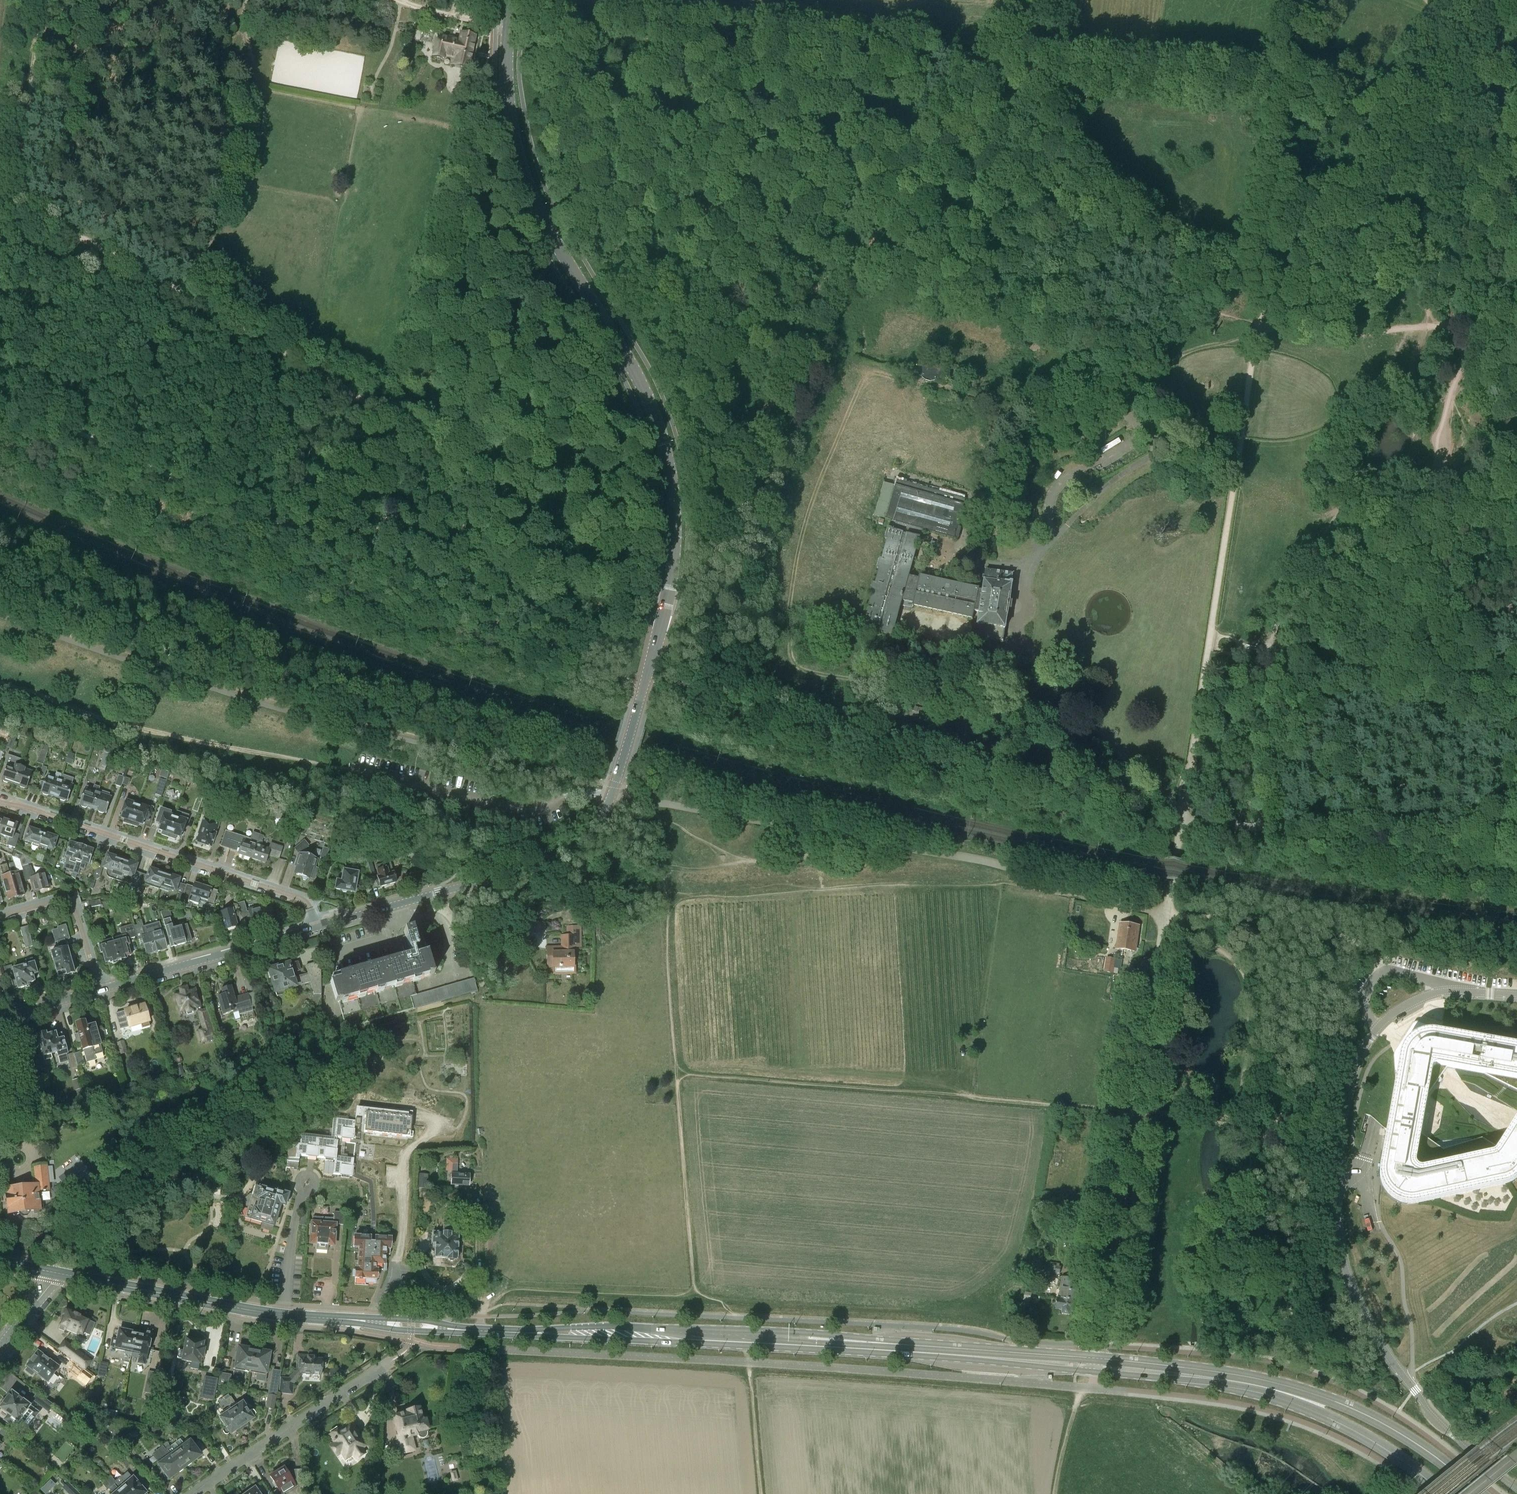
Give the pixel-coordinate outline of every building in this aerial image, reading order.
[(467,69),(468,69),(476,37),(460,34),(459,40),(439,35),(435,55),(452,59),(451,65),(467,69)] [(913,375),(922,378),(926,382),(931,383),(935,382),(936,381),(945,384),(948,373),(949,365),(918,357),(916,365),(913,375)] [(973,620),(975,612),(979,612),(977,625),(978,625),(976,638),(1003,642),(1005,630),(1007,630),(1007,626),(1008,617),(1009,617),(1009,610),(1010,610),(1011,601),(1012,594),(1013,585),(1014,582),(1012,582),(1013,573),(987,569),(985,580),(984,580),(982,591),(979,591),(980,588),(979,588),(921,575),(920,575),(919,578),(909,576),(919,538),(920,538),(921,537),(923,529),(955,538),(965,505),(964,505),(966,499),(898,480),(896,485),(886,519),(891,521),(889,528),(888,527),(885,538),(888,539),(883,558),(880,557),(877,568),(880,569),(876,582),(873,582),(870,592),(873,593),(870,606),(867,606),(864,616),(867,617),(862,631),(875,635),(878,635),(878,636),(891,639),(900,605),(905,606),(913,608),(913,606),(914,606),(972,619),(973,620)] [(938,739),(945,741),(946,730),(940,728),(938,739)] [(9,740),(6,747),(12,749),(14,742),(9,740)] [(37,763),(43,765),(47,753),(41,751),(37,763)] [(14,785),(20,767),(22,759),(7,754),(4,763),(7,764),(1,780),(3,781),(3,782),(7,784),(8,783),(14,785)] [(107,766),(109,758),(103,756),(101,764),(107,766)] [(20,767),(14,785),(19,786),(20,788),(23,789),(25,788),(26,789),(32,773),(24,770),(25,769),(20,767)] [(41,780),(38,790),(42,791),(41,793),(42,793),(43,795),(47,796),(48,795),(54,797),(59,782),(62,775),(56,773),(54,780),(46,777),(45,781),(41,780)] [(59,782),(54,797),(60,799),(60,801),(64,802),(65,801),(66,802),(72,785),(71,785),(73,779),(62,775),(59,782)] [(118,776),(115,785),(121,787),(122,785),(124,778),(118,776)] [(155,796),(160,798),(166,782),(160,780),(155,796)] [(92,810),(97,794),(99,788),(94,786),(93,789),(86,786),(85,790),(85,789),(79,805),(81,806),(82,807),(85,808),(86,808),(92,810)] [(97,794),(92,810),(98,811),(99,813),(102,814),(103,813),(105,814),(110,798),(97,794)] [(126,799),(120,818),(123,819),(122,823),(130,825),(137,805),(131,803),(132,801),(126,799)] [(195,801),(192,811),(198,813),(201,803),(195,801)] [(137,805),(130,825),(137,828),(138,824),(142,826),(144,821),(148,822),(153,808),(143,805),(142,807),(137,805)] [(160,810),(156,823),(159,825),(158,830),(161,831),(160,835),(168,838),(175,817),(169,816),(170,813),(160,810)] [(221,818),(227,820),(230,812),(224,810),(221,818)] [(175,817),(168,838),(175,840),(177,837),(180,838),(187,819),(188,816),(176,812),(175,817)] [(5,821),(0,835),(11,839),(8,847),(15,849),(19,836),(14,834),(17,825),(5,821)] [(195,843),(197,843),(197,845),(201,846),(202,845),(210,848),(219,823),(213,821),(212,824),(203,821),(195,843)] [(236,836),(237,827),(227,826),(225,835),(236,836)] [(24,841),(38,846),(43,832),(36,830),(36,831),(28,829),(24,841)] [(43,832),(38,846),(37,851),(45,854),(47,849),(53,851),(57,838),(49,836),(49,835),(43,832)] [(238,855),(251,859),(259,835),(255,834),(252,844),(242,841),(238,855)] [(259,835),(251,859),(265,864),(267,856),(278,859),(282,848),(271,844),(269,850),(260,847),(263,836),(259,835)] [(289,835),(286,843),(292,845),(295,837),(289,835)] [(296,867),(294,874),(301,877),(302,880),(305,881),(308,879),(309,879),(310,878),(314,879),(318,868),(315,867),(317,861),(315,860),(316,859),(309,857),(310,854),(312,848),(304,839),(294,848),(299,854),(295,866),(296,867)] [(73,871),(81,847),(76,845),(76,843),(73,842),(71,843),(70,843),(67,851),(65,850),(63,856),(67,857),(64,867),(73,871)] [(74,871),(73,874),(78,875),(80,869),(84,870),(86,864),(90,865),(92,859),(90,859),(93,850),(91,850),(91,848),(88,847),(87,848),(81,847),(73,871),(74,871)] [(328,857),(335,859),(338,849),(331,847),(328,857)] [(15,850),(12,856),(19,859),(21,854),(15,850)] [(362,855),(367,875),(374,874),(368,853),(362,855)] [(28,857),(21,854),(19,859),(23,871),(26,881),(31,880),(34,892),(49,888),(45,873),(32,877),(28,864),(28,857)] [(115,880),(122,859),(116,857),(116,858),(107,855),(105,860),(99,858),(96,868),(95,868),(92,879),(89,889),(92,890),(95,881),(99,879),(102,868),(108,870),(107,874),(107,876),(109,878),(115,880)] [(14,863),(7,865),(16,898),(24,895),(18,873),(23,871),(19,859),(12,856),(14,863)] [(127,876),(132,878),(135,872),(137,865),(128,862),(128,861),(122,859),(115,880),(122,882),(124,882),(126,880),(127,876)] [(7,865),(0,867),(0,868),(3,877),(1,877),(8,900),(16,898),(7,865)] [(354,893),(357,873),(358,868),(345,866),(342,882),(337,881),(335,889),(342,891),(343,892),(346,893),(347,891),(354,893)] [(377,878),(380,888),(396,883),(395,882),(398,880),(396,875),(393,875),(393,873),(388,875),(386,866),(376,869),(378,878),(377,878)] [(135,890),(135,892),(141,894),(145,882),(155,886),(154,888),(159,889),(165,873),(159,871),(158,872),(149,869),(147,876),(141,874),(138,883),(135,890)] [(165,873),(159,889),(164,891),(165,889),(175,892),(178,883),(179,879),(170,876),(171,875),(165,873)] [(132,881),(127,893),(133,895),(134,892),(135,892),(135,890),(138,883),(132,881)] [(180,905),(179,906),(186,908),(189,909),(191,903),(198,905),(198,904),(200,900),(213,904),(217,892),(194,884),(192,887),(189,897),(183,895),(180,904),(180,905)] [(178,893),(175,903),(180,905),(180,904),(183,895),(178,893)] [(87,902),(88,907),(100,904),(99,899),(87,902)] [(252,922),(252,924),(272,918),(270,909),(263,910),(262,906),(248,910),(249,914),(247,914),(244,902),(235,905),(241,925),(252,922)] [(165,927),(171,948),(176,947),(176,946),(185,944),(185,943),(191,942),(185,922),(174,925),(169,909),(161,911),(165,927)] [(220,913),(225,931),(227,931),(228,932),(231,931),(232,929),(237,928),(232,910),(220,913)] [(138,925),(133,927),(136,937),(137,940),(142,938),(147,955),(154,953),(156,952),(152,935),(146,936),(143,928),(141,920),(137,921),(138,925)] [(1117,949),(1135,951),(1138,926),(1120,924),(1117,949)] [(20,928),(25,947),(33,945),(27,925),(20,928)] [(51,953),(57,973),(58,977),(66,975),(74,973),(72,965),(74,965),(72,956),(69,957),(67,948),(66,948),(64,941),(70,939),(65,925),(57,927),(61,941),(57,942),(59,951),(51,953)] [(121,936),(112,939),(118,961),(120,961),(121,962),(125,961),(125,959),(127,959),(126,957),(131,956),(128,946),(129,945),(128,939),(136,937),(133,927),(130,927),(130,926),(124,927),(124,928),(119,929),(121,936)] [(151,926),(143,928),(146,936),(152,935),(156,952),(159,951),(166,949),(161,932),(156,934),(155,931),(152,932),(151,926)] [(553,968),(572,968),(572,946),(581,945),(581,934),(581,926),(566,926),(567,934),(561,934),(561,952),(553,952),(553,950),(546,950),(546,966),(553,966),(553,968)] [(339,980),(332,982),(337,1002),(430,976),(424,954),(415,957),(413,948),(417,947),(412,929),(403,932),(405,938),(400,940),(405,960),(339,979),(339,980)] [(118,961),(112,939),(100,942),(100,941),(97,941),(98,943),(99,948),(100,954),(102,953),(105,963),(110,962),(110,963),(111,963),(113,964),(116,963),(117,961),(118,961)] [(1115,959),(1106,958),(1104,975),(1113,976),(1115,959)] [(15,981),(11,982),(13,990),(18,988),(18,989),(26,987),(26,984),(34,982),(32,975),(37,974),(32,959),(25,961),(27,965),(12,969),(15,981)] [(269,972),(267,974),(269,978),(271,979),(275,993),(295,988),(295,987),(310,983),(313,994),(320,994),(320,986),(320,980),(320,964),(320,962),(306,967),(308,975),(293,979),(292,975),(295,974),(294,972),(299,971),(297,964),(289,966),(289,964),(269,970),(269,972)] [(320,980),(320,986),(329,983),(328,977),(320,980)] [(472,979),(341,1016),(345,1029),(476,992),(472,979)] [(223,995),(217,997),(223,1016),(232,1013),(235,1022),(240,1021),(241,1024),(255,1019),(248,994),(234,998),(231,987),(221,990),(223,995)] [(174,995),(180,1013),(186,1012),(186,1014),(193,1012),(192,1010),(197,1008),(204,1042),(206,1043),(215,1041),(208,1009),(202,1011),(195,989),(187,991),(186,988),(179,990),(180,994),(174,995)] [(125,1012),(115,1014),(120,1030),(130,1028),(140,1025),(142,1030),(150,1027),(146,1016),(150,1014),(147,1005),(143,1006),(136,1008),(131,1009),(131,1010),(125,1011),(125,1012)] [(78,1032),(74,1033),(76,1042),(80,1041),(86,1063),(96,1060),(94,1055),(102,1053),(101,1046),(95,1025),(86,1028),(85,1022),(76,1025),(78,1032)] [(50,1055),(51,1055),(46,1036),(46,1034),(37,1036),(37,1037),(33,1038),(35,1046),(33,1047),(36,1059),(43,1057),(44,1061),(51,1059),(50,1055)] [(46,1036),(51,1055),(56,1053),(57,1058),(59,1057),(60,1064),(69,1062),(63,1038),(61,1034),(56,1035),(55,1034),(46,1036)] [(1416,1044),(1411,1048),(1407,1054),(1405,1058),(1403,1063),(1387,1177),(1387,1182),(1387,1187),(1388,1192),(1391,1198),(1396,1204),(1401,1207),(1406,1210),(1411,1212),(1417,1212),(1426,1211),(1516,1188),(1516,1130),(1500,1158),(1428,1178),(1426,1178),(1424,1177),(1422,1176),(1421,1173),(1421,1171),(1434,1078),(1435,1075),(1437,1073),(1441,1072),(1516,1083),(1516,1050),(1436,1039),(1432,1038),(1426,1039),(1421,1041),(1416,1044)] [(123,1040),(116,1043),(119,1054),(126,1052),(123,1040)] [(73,1054),(77,1066),(83,1064),(80,1052),(73,1054)] [(319,1074),(327,1076),(330,1065),(336,1066),(337,1061),(331,1059),(332,1056),(323,1054),(319,1074)] [(180,1065),(173,1067),(177,1081),(184,1079),(180,1065)] [(25,1074),(27,1087),(35,1086),(33,1072),(25,1074)] [(240,1081),(238,1073),(230,1075),(233,1083),(240,1081)] [(71,1081),(74,1090),(81,1088),(78,1079),(71,1081)] [(367,1134),(417,1136),(418,1110),(361,1108),(360,1124),(367,1125),(367,1134)] [(288,1148),(286,1167),(298,1169),(299,1156),(334,1160),(333,1174),(351,1177),(368,1184),(371,1219),(370,1237),(355,1236),(354,1247),(359,1247),(358,1269),(356,1269),(355,1271),(353,1270),(353,1276),(355,1276),(355,1278),(366,1279),(365,1283),(376,1283),(376,1279),(376,1280),(376,1277),(377,1277),(377,1273),(377,1271),(377,1270),(382,1271),(382,1265),(384,1265),(385,1249),(390,1249),(390,1238),(375,1237),(376,1218),(373,1180),(357,1173),(360,1144),(352,1143),(355,1121),(336,1119),(334,1141),(301,1137),(300,1145),(291,1144),(291,1148),(288,1148)] [(31,1126),(34,1143),(41,1142),(38,1125),(31,1126)] [(58,1176),(67,1185),(85,1168),(73,1156),(60,1168),(63,1171),(58,1176)] [(451,1185),(468,1186),(469,1175),(457,1174),(457,1163),(457,1158),(446,1158),(446,1171),(452,1171),(452,1176),(451,1176),(450,1183),(451,1183),(451,1185)] [(39,1206),(37,1191),(49,1190),(46,1166),(33,1168),(35,1186),(6,1189),(9,1214),(19,1212),(19,1214),(23,1217),(27,1216),(29,1213),(29,1211),(34,1211),(34,1214),(40,1213),(43,1210),(42,1205),(39,1206)] [(383,1191),(395,1189),(392,1174),(380,1176),(383,1191)] [(418,1174),(417,1189),(427,1189),(427,1179),(423,1179),(424,1175),(418,1174)] [(263,1224),(261,1227),(262,1229),(269,1231),(271,1230),(272,1226),(274,1227),(280,1205),(285,1206),(288,1194),(277,1191),(276,1192),(260,1187),(260,1188),(254,1186),(252,1194),(251,1196),(250,1195),(246,1199),(245,1202),(246,1207),(248,1207),(245,1218),(250,1220),(263,1224)] [(316,1250),(327,1251),(327,1245),(334,1245),(335,1224),(345,1225),(346,1206),(340,1206),(339,1211),(334,1211),(333,1219),(313,1217),(313,1223),(312,1223),(310,1244),(317,1244),(316,1250)] [(434,1258),(448,1258),(448,1259),(450,1261),(453,1262),(455,1260),(457,1260),(458,1233),(458,1227),(458,1218),(446,1217),(446,1226),(443,1226),(442,1232),(432,1232),(432,1243),(435,1243),(434,1258)] [(1042,1269),(1043,1259),(1033,1258),(1032,1267),(1042,1269)] [(1055,1309),(1062,1310),(1062,1314),(1069,1315),(1070,1312),(1077,1313),(1079,1302),(1077,1301),(1081,1280),(1062,1277),(1058,1298),(1057,1298),(1055,1309)] [(65,1315),(58,1330),(64,1332),(64,1331),(77,1337),(79,1333),(88,1337),(94,1324),(88,1321),(89,1319),(86,1315),(81,1315),(80,1317),(73,1314),(70,1313),(70,1312),(67,1311),(65,1312),(64,1314),(65,1315)] [(115,1350),(131,1353),(135,1333),(128,1332),(127,1329),(122,1328),(121,1330),(119,1330),(117,1339),(113,1338),(112,1347),(115,1348),(115,1350)] [(135,1333),(131,1353),(139,1355),(137,1363),(144,1365),(145,1361),(146,1361),(152,1331),(144,1330),(144,1332),(136,1331),(135,1333)] [(177,1359),(182,1360),(182,1361),(192,1363),(191,1368),(198,1370),(199,1364),(200,1358),(202,1358),(204,1349),(202,1349),(203,1343),(194,1341),(193,1339),(189,1338),(187,1340),(186,1339),(185,1345),(184,1351),(179,1350),(177,1359)] [(62,1343),(59,1348),(85,1369),(91,1361),(73,1347),(71,1350),(62,1343)] [(242,1370),(250,1371),(254,1350),(253,1350),(252,1348),(248,1347),(245,1349),(239,1348),(233,1376),(241,1378),(242,1370)] [(254,1350),(250,1371),(258,1373),(257,1381),(264,1382),(269,1353),(261,1352),(261,1351),(261,1349),(257,1348),(255,1350),(255,1351),(254,1350)] [(28,1365),(24,1370),(32,1375),(35,1372),(48,1382),(58,1368),(54,1365),(38,1352),(32,1359),(30,1360),(28,1362),(28,1365)] [(317,1360),(317,1359),(313,1358),(314,1357),(298,1356),(297,1368),(289,1378),(280,1377),(278,1393),(291,1394),(292,1385),(303,1373),(305,1373),(306,1375),(310,1375),(311,1374),(321,1374),(321,1367),(325,1367),(325,1361),(322,1361),(322,1360),(317,1360)] [(100,1361),(97,1376),(105,1377),(108,1362),(100,1361)] [(74,1375),(85,1383),(91,1375),(81,1367),(74,1375)] [(269,1393),(276,1394),(280,1370),(273,1369),(269,1393)] [(144,1393),(153,1395),(157,1374),(148,1372),(144,1393)] [(217,1384),(228,1386),(231,1374),(219,1372),(217,1384)] [(200,1398),(213,1400),(217,1378),(204,1376),(200,1398)] [(29,1405),(11,1393),(5,1401),(4,1401),(3,1401),(2,1401),(1,1401),(1,1402),(0,1402),(0,1403),(0,1405),(1,1406),(1,1407),(0,1408),(5,1412),(17,1421),(18,1421),(22,1423),(33,1409),(29,1406),(29,1405)] [(36,1393),(31,1399),(48,1412),(53,1406),(36,1393)] [(228,1394),(223,1398),(225,1400),(228,1405),(230,1407),(242,1426),(255,1418),(254,1417),(255,1416),(256,1414),(254,1410),(251,1410),(250,1411),(243,1401),(238,1405),(236,1403),(234,1404),(228,1394)] [(265,1409),(273,1410),(276,1396),(268,1394),(265,1409)] [(220,1404),(219,1404),(222,1410),(228,1405),(225,1400),(220,1404)] [(223,1414),(219,1417),(225,1427),(223,1429),(223,1431),(225,1434),(227,1434),(229,1433),(230,1434),(242,1426),(230,1407),(222,1412),(223,1414)] [(406,1411),(407,1413),(394,1417),(399,1436),(397,1437),(402,1453),(414,1450),(411,1436),(416,1435),(417,1435),(417,1436),(418,1437),(419,1438),(420,1439),(421,1439),(422,1439),(423,1439),(424,1439),(425,1438),(426,1438),(426,1437),(427,1436),(427,1435),(427,1434),(427,1433),(428,1432),(427,1430),(427,1429),(425,1420),(422,1421),(419,1408),(416,1409),(415,1407),(410,1408),(409,1411),(406,1411)] [(458,1414),(458,1421),(470,1422),(470,1414),(458,1414)] [(154,1425),(151,1431),(157,1434),(160,1428),(154,1425)] [(339,1429),(330,1435),(345,1459),(353,1454),(356,1459),(364,1453),(361,1448),(365,1446),(352,1425),(341,1432),(339,1429)] [(9,1444),(13,1438),(3,1430),(0,1434),(0,1437),(9,1444)] [(179,1440),(170,1447),(185,1467),(186,1466),(188,1466),(191,1464),(191,1462),(200,1455),(199,1454),(199,1452),(198,1451),(196,1450),(188,1439),(182,1444),(179,1440)] [(167,1443),(153,1453),(159,1461),(157,1462),(165,1473),(165,1475),(166,1476),(168,1477),(169,1478),(178,1472),(180,1472),(183,1470),(183,1468),(185,1467),(170,1447),(167,1443)] [(118,1459),(127,1468),(132,1463),(123,1454),(118,1459)] [(270,1476),(281,1493),(304,1493),(302,1470),(293,1470),(286,1471),(284,1468),(270,1476)] [(115,1482),(120,1489),(125,1493),(146,1493),(145,1493),(146,1493),(142,1488),(133,1478),(132,1479),(127,1473),(123,1477),(122,1476),(115,1482)] [(103,1483),(108,1490),(109,1489),(113,1493),(125,1493),(120,1489),(115,1482),(111,1477),(103,1483)] [(46,1493),(55,1484),(50,1479),(41,1488),(46,1493)] [(69,1493),(79,1493),(68,1483),(63,1488),(69,1493)]
